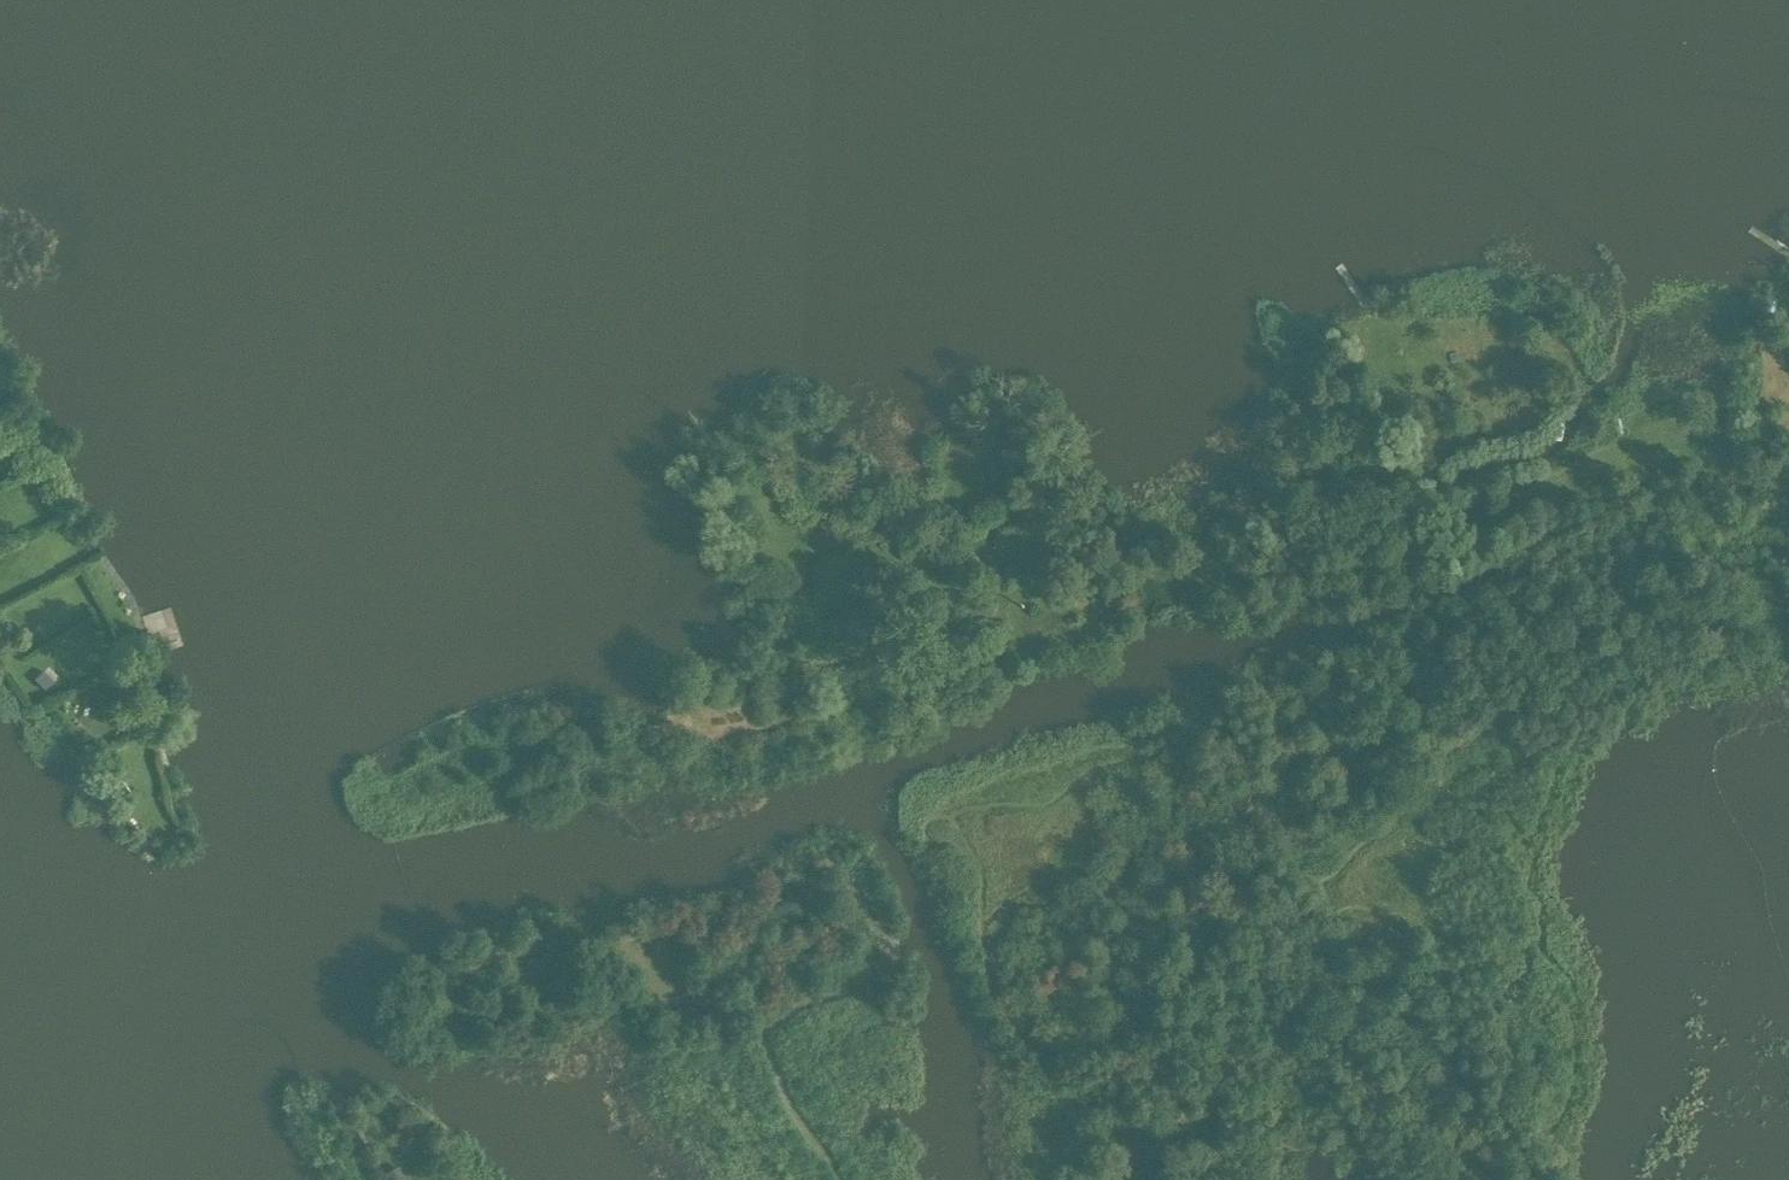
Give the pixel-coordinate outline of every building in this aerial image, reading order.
[(1349,367),(1357,380),(1366,375),(1359,362),(1349,367)] [(1209,532),(1219,541),(1235,525),(1226,515),(1209,532)] [(868,565),(860,575),(871,583),(878,573),(868,565)] [(36,682),(45,692),(54,683),(44,674),(36,682)] [(111,793),(117,802),(129,795),(123,785),(111,793)] [(674,1015),(678,1026),(695,1020),(691,1009),(674,1015)] [(384,1177),(385,1179),(404,1179),(399,1169),(384,1177)]
